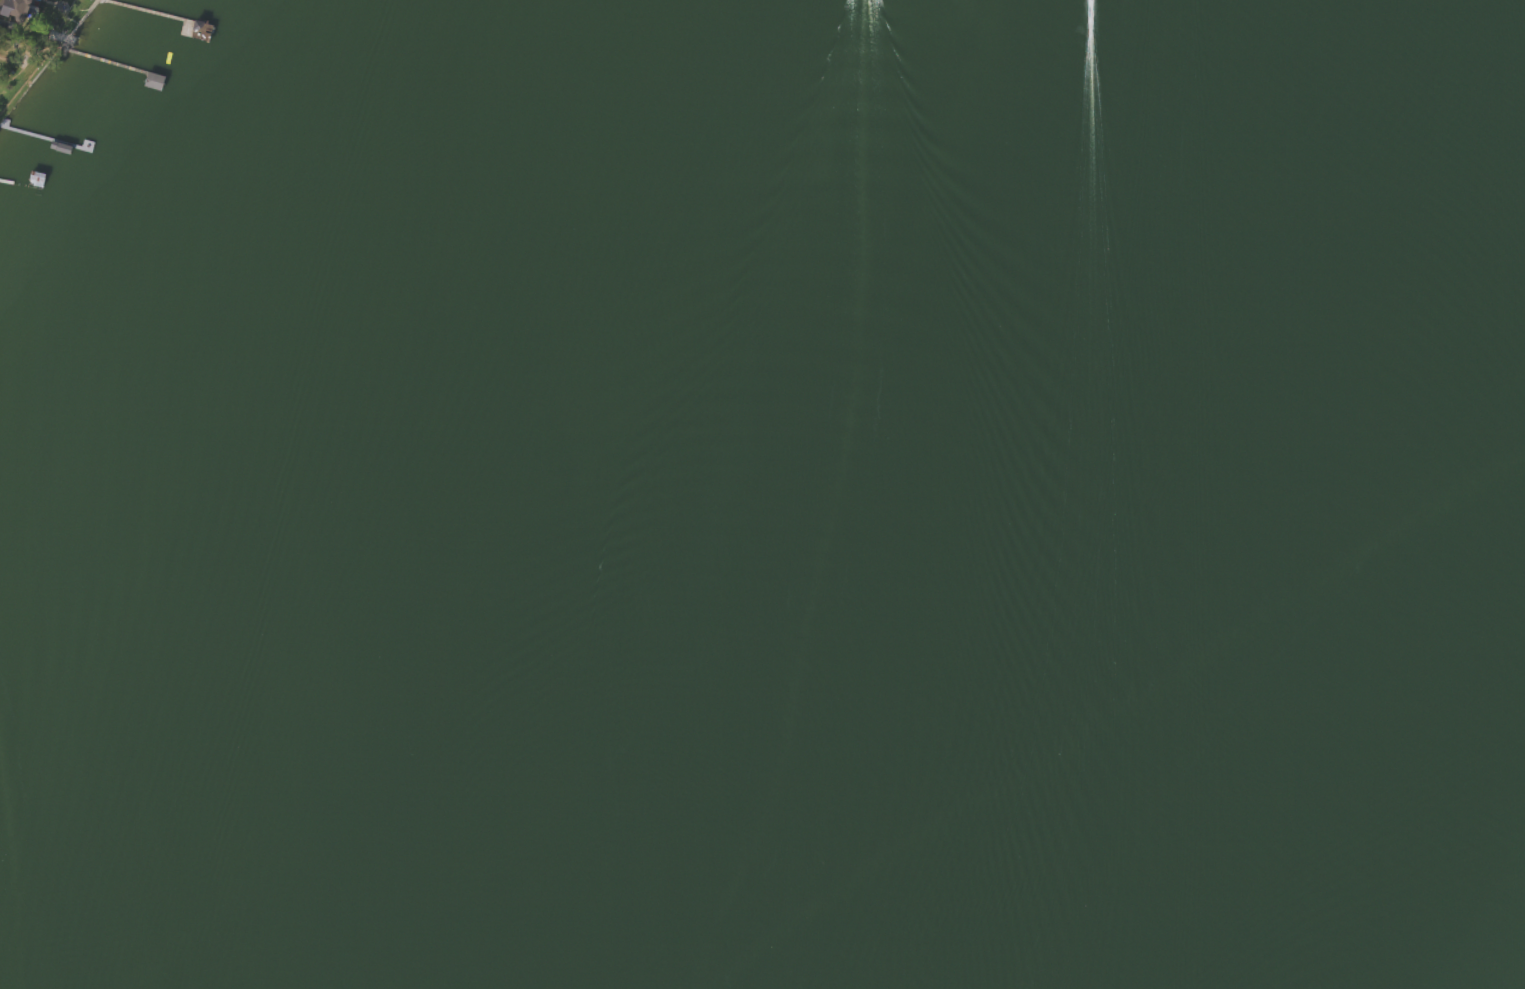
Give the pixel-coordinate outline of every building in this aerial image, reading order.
[(1,17),(1,0),(25,0),(25,17),(1,17)] [(27,186),(28,174),(41,175),(39,188),(27,186)]
